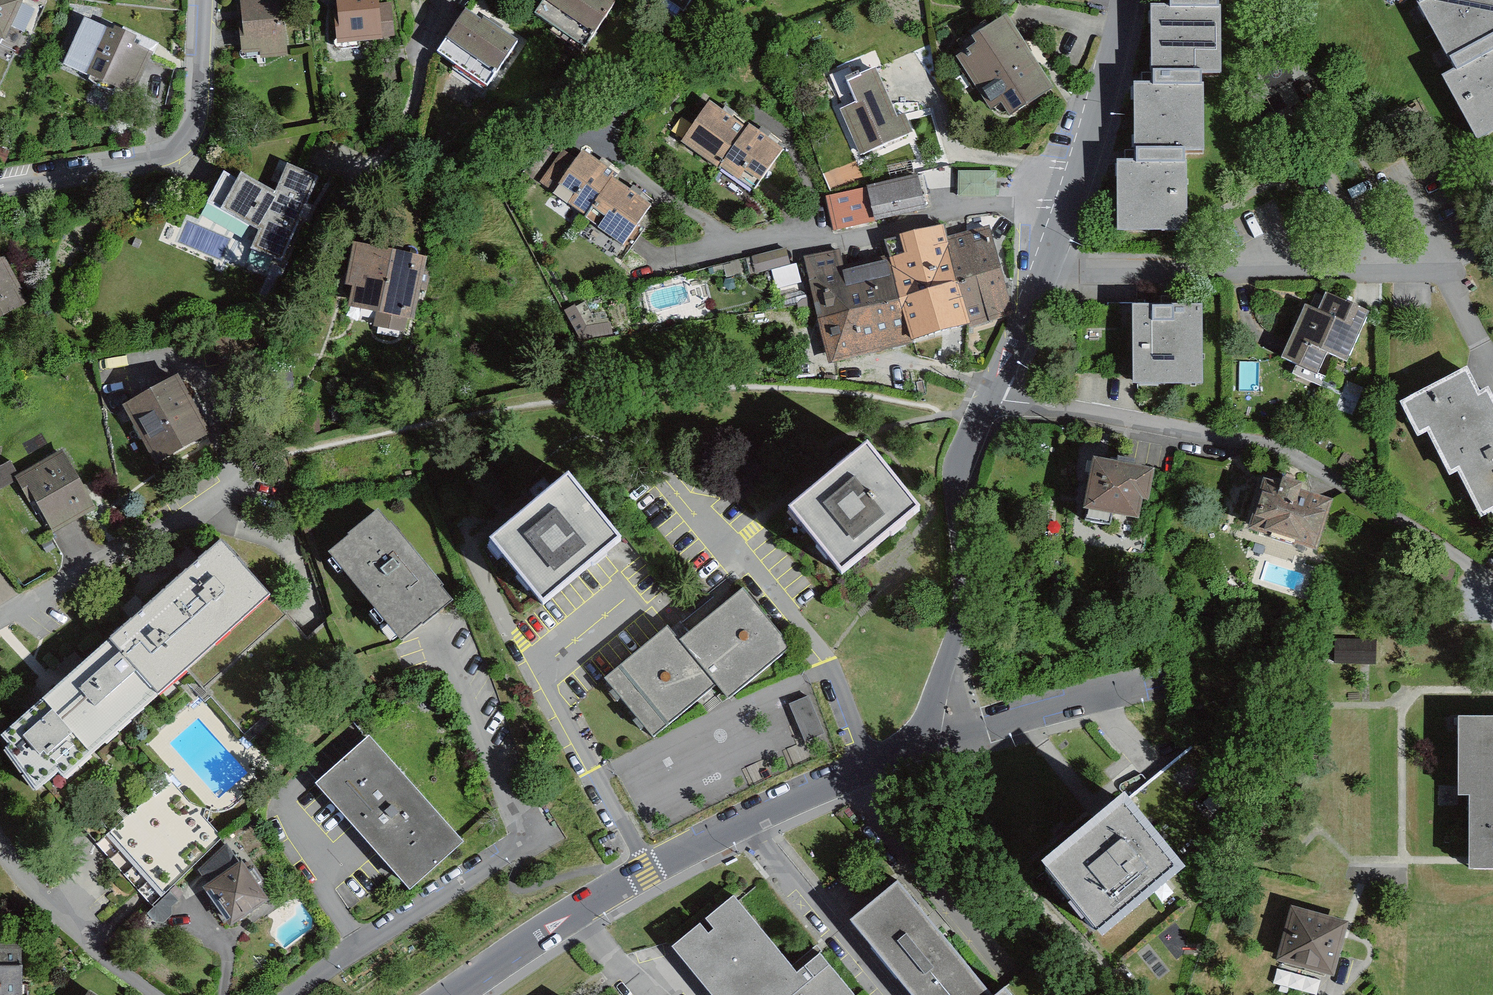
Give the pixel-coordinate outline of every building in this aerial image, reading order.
[(18,53),(25,57),(50,1),(47,0),(0,0),(0,94),(18,53)] [(249,24),(245,24),(248,51),(266,49),(267,58),(289,56),(283,0),(247,0),(249,24)] [(340,17),(335,17),(339,46),(390,40),(386,12),(376,13),(375,0),(338,0),(340,17)] [(534,18),(585,55),(618,9),(606,0),(547,0),(534,18)] [(684,15),(695,0),(664,0),(684,15)] [(1170,7),(1170,12),(1152,12),(1153,85),(1153,90),(1135,90),(1136,163),(1136,167),(1121,167),(1122,235),(1187,234),(1186,164),(1203,163),(1202,81),(1221,81),(1220,7),(1239,7),(1239,0),(1169,0),(1170,7)] [(1417,0),(1418,0),(1396,0),(1401,9),(1417,0)] [(1455,68),(1492,47),(1492,0),(1418,0),(1417,0),(1455,68)] [(472,5),(438,51),(489,88),(522,42),(472,5)] [(1052,94),(1005,21),(972,41),(978,51),(960,63),(992,114),(1003,108),(1011,120),(1052,94)] [(83,25),(66,67),(134,94),(150,54),(133,48),(137,39),(117,31),(114,38),(83,25)] [(1455,68),(1461,79),(1448,87),(1483,149),(1492,144),(1492,47),(1455,68)] [(876,73),(848,85),(858,108),(844,114),(864,160),(906,142),(915,138),(906,117),(897,121),(876,73)] [(722,168),(748,131),(711,105),(685,142),(722,168)] [(750,128),(748,131),(722,168),(756,191),(784,151),(750,128)] [(557,191),(589,214),(615,178),(619,172),(587,149),(557,191)] [(927,205),(915,153),(866,164),(872,191),(829,201),(837,235),(882,225),(880,216),(927,205)] [(239,186),(224,179),(210,210),(263,235),(254,255),(283,269),(322,185),(289,169),(276,195),(260,187),(243,179),(239,186)] [(998,171),(931,171),(931,184),(961,184),(961,196),(998,196),(998,184),(998,171)] [(653,205),(615,178),(589,214),(627,241),(653,205)] [(842,257),(812,265),(818,290),(830,339),(836,359),(935,334),(973,324),(1015,313),(1011,298),(994,231),(953,241),(949,224),(891,238),(896,259),(846,271),(842,257)] [(789,243),(757,252),(761,269),(793,260),(789,243)] [(426,265),(359,252),(352,289),(359,291),(356,310),(378,314),(374,336),(403,342),(406,322),(415,323),(426,265)] [(6,261),(0,264),(0,319),(25,307),(18,293),(21,292),(6,261)] [(1368,313),(1325,294),(1317,312),(1305,306),(1282,357),(1316,373),(1325,351),(1346,361),(1368,313)] [(1205,305),(1141,304),(1140,383),(1203,384),(1205,305)] [(1406,406),(1421,435),(1430,430),(1453,474),(1461,471),(1485,517),(1492,512),(1492,405),(1488,395),(1479,399),(1466,374),(1406,406)] [(180,380),(135,405),(165,460),(211,435),(180,380)] [(923,512),(870,445),(789,509),(843,576),(923,512)] [(69,451),(25,475),(36,495),(44,491),(63,525),(99,505),(69,451)] [(1157,472),(1100,461),(1091,507),(1142,517),(1145,499),(1152,500),(1157,472)] [(18,480),(13,464),(0,468),(0,486),(18,480)] [(491,539),(545,606),(625,542),(571,475),(491,539)] [(1292,487),(1272,482),(1249,546),(1310,564),(1327,509),(1331,498),(1309,492),(1312,481),(1295,476),(1292,487)] [(453,601),(379,513),(330,554),(404,643),(453,601)] [(146,610),(115,636),(164,691),(275,595),(227,540),(201,563),(146,610)] [(792,652),(775,632),(744,595),(684,644),(671,628),(607,680),(656,739),(720,687),(732,701),(792,652)] [(115,636),(92,657),(56,687),(29,711),(0,736),(0,741),(41,788),(59,773),(64,778),(164,691),(115,636)] [(1379,639),(1338,638),(1338,662),(1379,663),(1379,639)] [(805,739),(825,731),(811,695),(791,703),(805,739)] [(1461,719),(1460,792),(1472,792),(1471,855),(1471,861),(1471,864),(1471,866),(1492,867),(1492,719),(1461,719)] [(368,839),(398,873),(412,889),(465,842),(373,738),(320,784),(368,839)] [(164,888),(223,835),(172,778),(113,831),(164,888)] [(1103,931),(1179,868),(1125,803),(1105,820),(1049,866),(1103,931)] [(200,866),(209,878),(241,856),(228,840),(200,866)] [(241,856),(209,878),(207,879),(232,915),(267,891),(243,855),(241,856)] [(900,883),(853,922),(914,994),(994,994),(900,883)] [(180,899),(172,890),(148,911),(157,921),(165,921),(173,914),(173,906),(180,899)] [(676,943),(719,994),(859,994),(824,953),(801,971),(737,893),(676,943)] [(1345,923),(1293,909),(1281,956),(1333,970),(1345,923)] [(0,946),(0,992),(23,992),(23,946),(0,946)] [(999,994),(1018,994),(1010,986),(999,994)]
